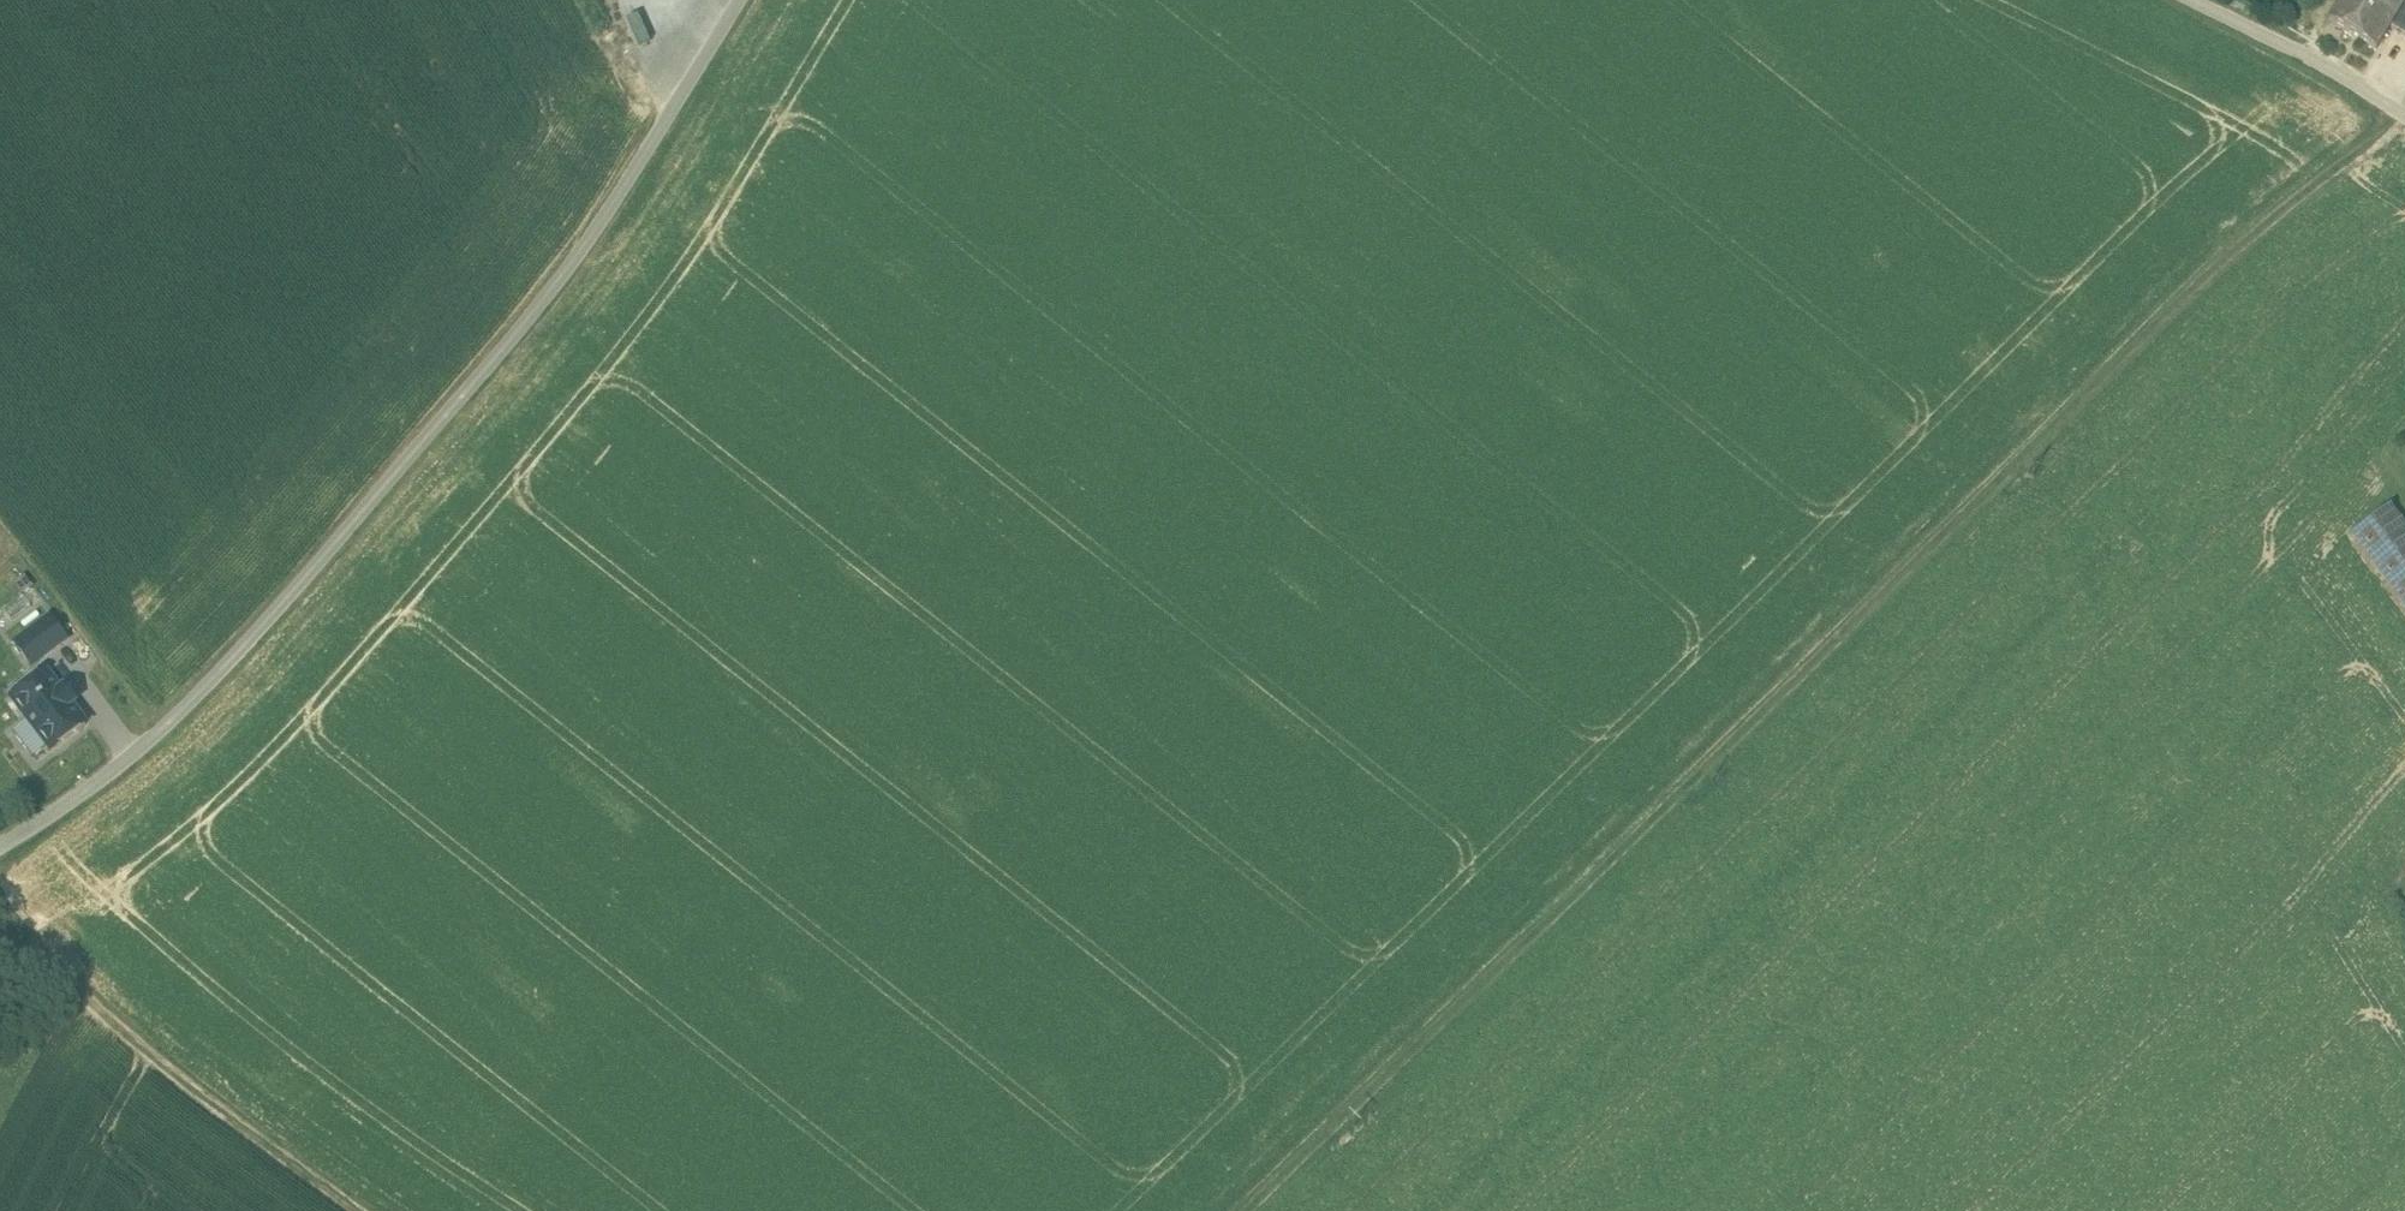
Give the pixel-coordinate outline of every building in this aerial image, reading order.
[(725,12),(732,0),(721,0),(725,12)] [(2329,20),(2377,49),(2391,26),(2404,3),(2404,0),(2341,0),(2329,20)] [(2391,26),(2404,35),(2404,3),(2391,26)] [(2388,507),(2352,533),(2404,604),(2404,530),(2388,507)] [(48,616),(13,642),(31,666),(65,640),(48,616)] [(45,670),(7,698),(48,752),(86,723),(45,670)]
